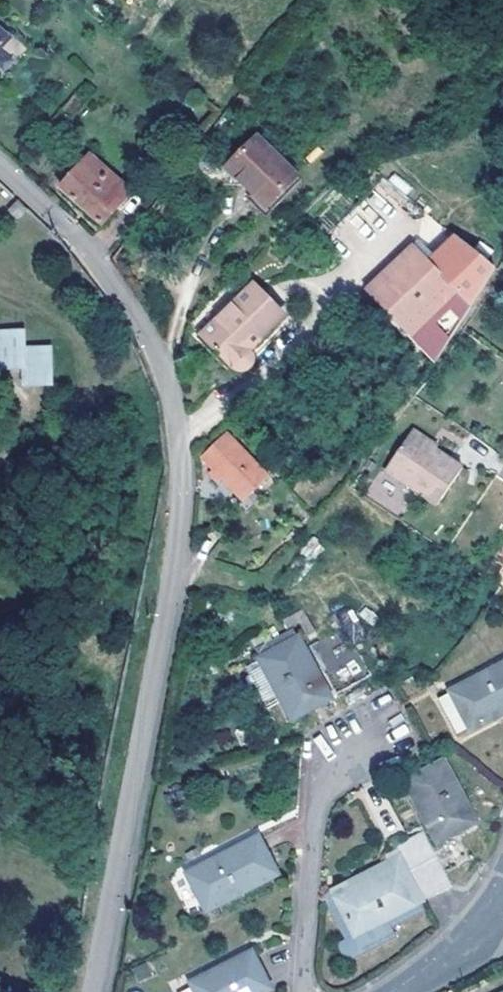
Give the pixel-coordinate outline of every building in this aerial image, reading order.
[(9,37),(7,36),(0,31),(0,49),(9,37)] [(257,103),(241,87),(235,96),(251,110),(257,103)] [(256,141),(226,171),(242,188),(251,195),(268,210),(297,179),(256,141)] [(242,188),(226,171),(200,149),(186,167),(211,189),(240,191),(242,188)] [(101,225),(129,193),(88,155),(60,188),(82,208),(101,225)] [(352,172),(356,184),(371,180),(367,167),(352,172)] [(268,210),(251,195),(245,202),(266,220),(301,183),(297,179),(268,210)] [(170,210),(156,199),(145,213),(159,225),(170,210)] [(30,212),(21,204),(13,211),(21,219),(30,212)] [(450,234),(422,262),(451,292),(467,308),(493,272),(450,234)] [(407,337),(451,292),(422,262),(409,248),(365,295),(407,337)] [(254,277),(207,325),(240,358),(250,360),(257,357),(261,351),(260,344),(257,338),(285,308),(254,277)] [(433,364),(467,308),(451,292),(407,337),(433,364)] [(44,380),(41,342),(20,344),(18,329),(0,330),(0,366),(17,365),(18,382),(44,380)] [(409,427),(403,435),(428,450),(431,446),(433,442),(409,427)] [(265,477),(226,435),(202,458),(213,469),(208,475),(213,479),(218,474),(242,500),(265,477)] [(403,435),(380,470),(436,504),(462,465),(431,446),(428,450),(403,435)] [(344,625),(332,631),(311,642),(338,691),(372,673),(354,640),(346,626),(344,625)] [(330,696),(298,636),(260,657),(292,716),(330,696)] [(436,699),(455,734),(467,728),(469,729),(502,711),(502,662),(436,699)] [(442,762),(405,782),(435,842),(473,822),(442,762)] [(263,827),(191,861),(208,900),(280,867),(263,827)] [(423,901),(439,894),(454,886),(439,859),(428,834),(413,841),(399,848),(410,874),(423,901)] [(338,896),(356,934),(417,905),(398,867),(338,896)] [(189,969),(199,991),(242,991),(268,981),(251,941),(189,969)] [(147,951),(134,957),(140,970),(153,964),(147,951)]
